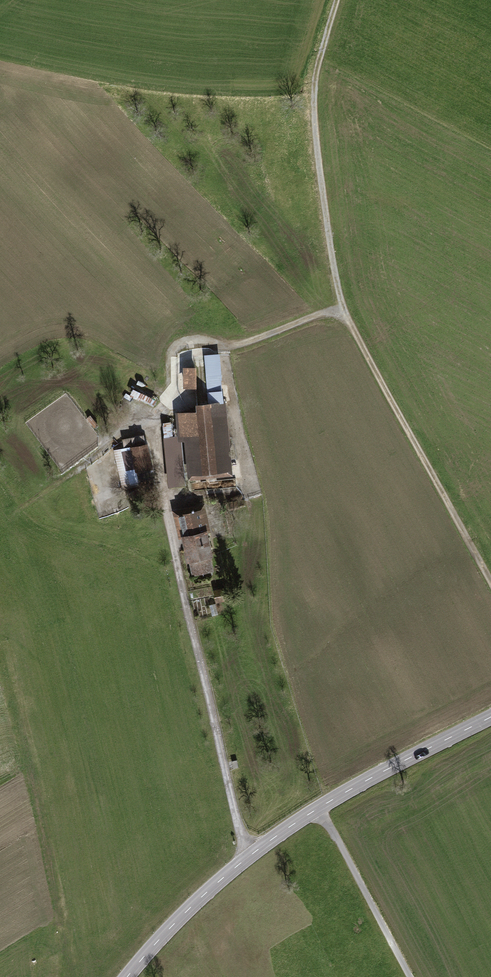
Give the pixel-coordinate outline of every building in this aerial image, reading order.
[(197,366),(183,366),(183,384),(197,384),(197,366)] [(185,438),(188,477),(232,473),(225,397),(197,399),(198,409),(176,411),(179,438),(185,438)] [(125,446),(115,449),(123,483),(155,475),(147,442),(145,442),(142,432),(123,437),(125,446)] [(211,528),(205,502),(173,509),(179,536),(184,535),(189,560),(190,560),(193,574),(214,570),(211,555),(214,554),(208,529),(211,528)]
